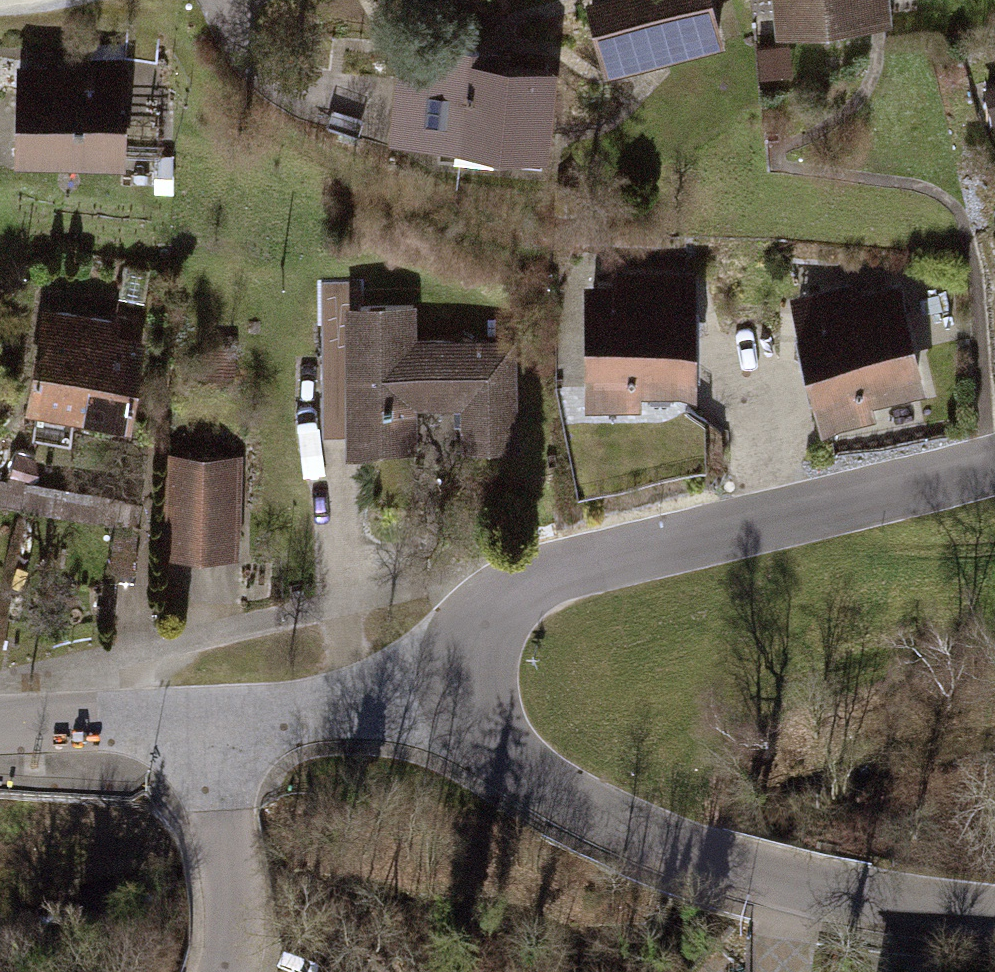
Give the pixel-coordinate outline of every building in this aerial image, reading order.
[(589,9),(608,79),(726,47),(713,0),(622,0),(589,9)] [(777,38),(898,25),(895,0),(772,0),(777,38)] [(553,154),(560,72),(487,67),(488,49),(404,42),(397,143),(553,154)] [(130,72),(13,71),(12,168),(130,169),(130,72)] [(620,285),(583,286),(586,418),(643,417),(643,401),(700,400),(697,270),(620,271),(620,285)] [(855,283),(793,299),(831,438),(885,424),(881,410),(929,397),(898,282),(858,293),(855,283)] [(151,324),(44,309),(30,410),(137,424),(151,324)] [(420,310),(347,312),(351,456),(418,454),(417,409),(462,408),(463,453),(520,451),(517,343),(421,345),(420,310)] [(249,457),(168,455),(166,560),(247,562),(249,457)]
